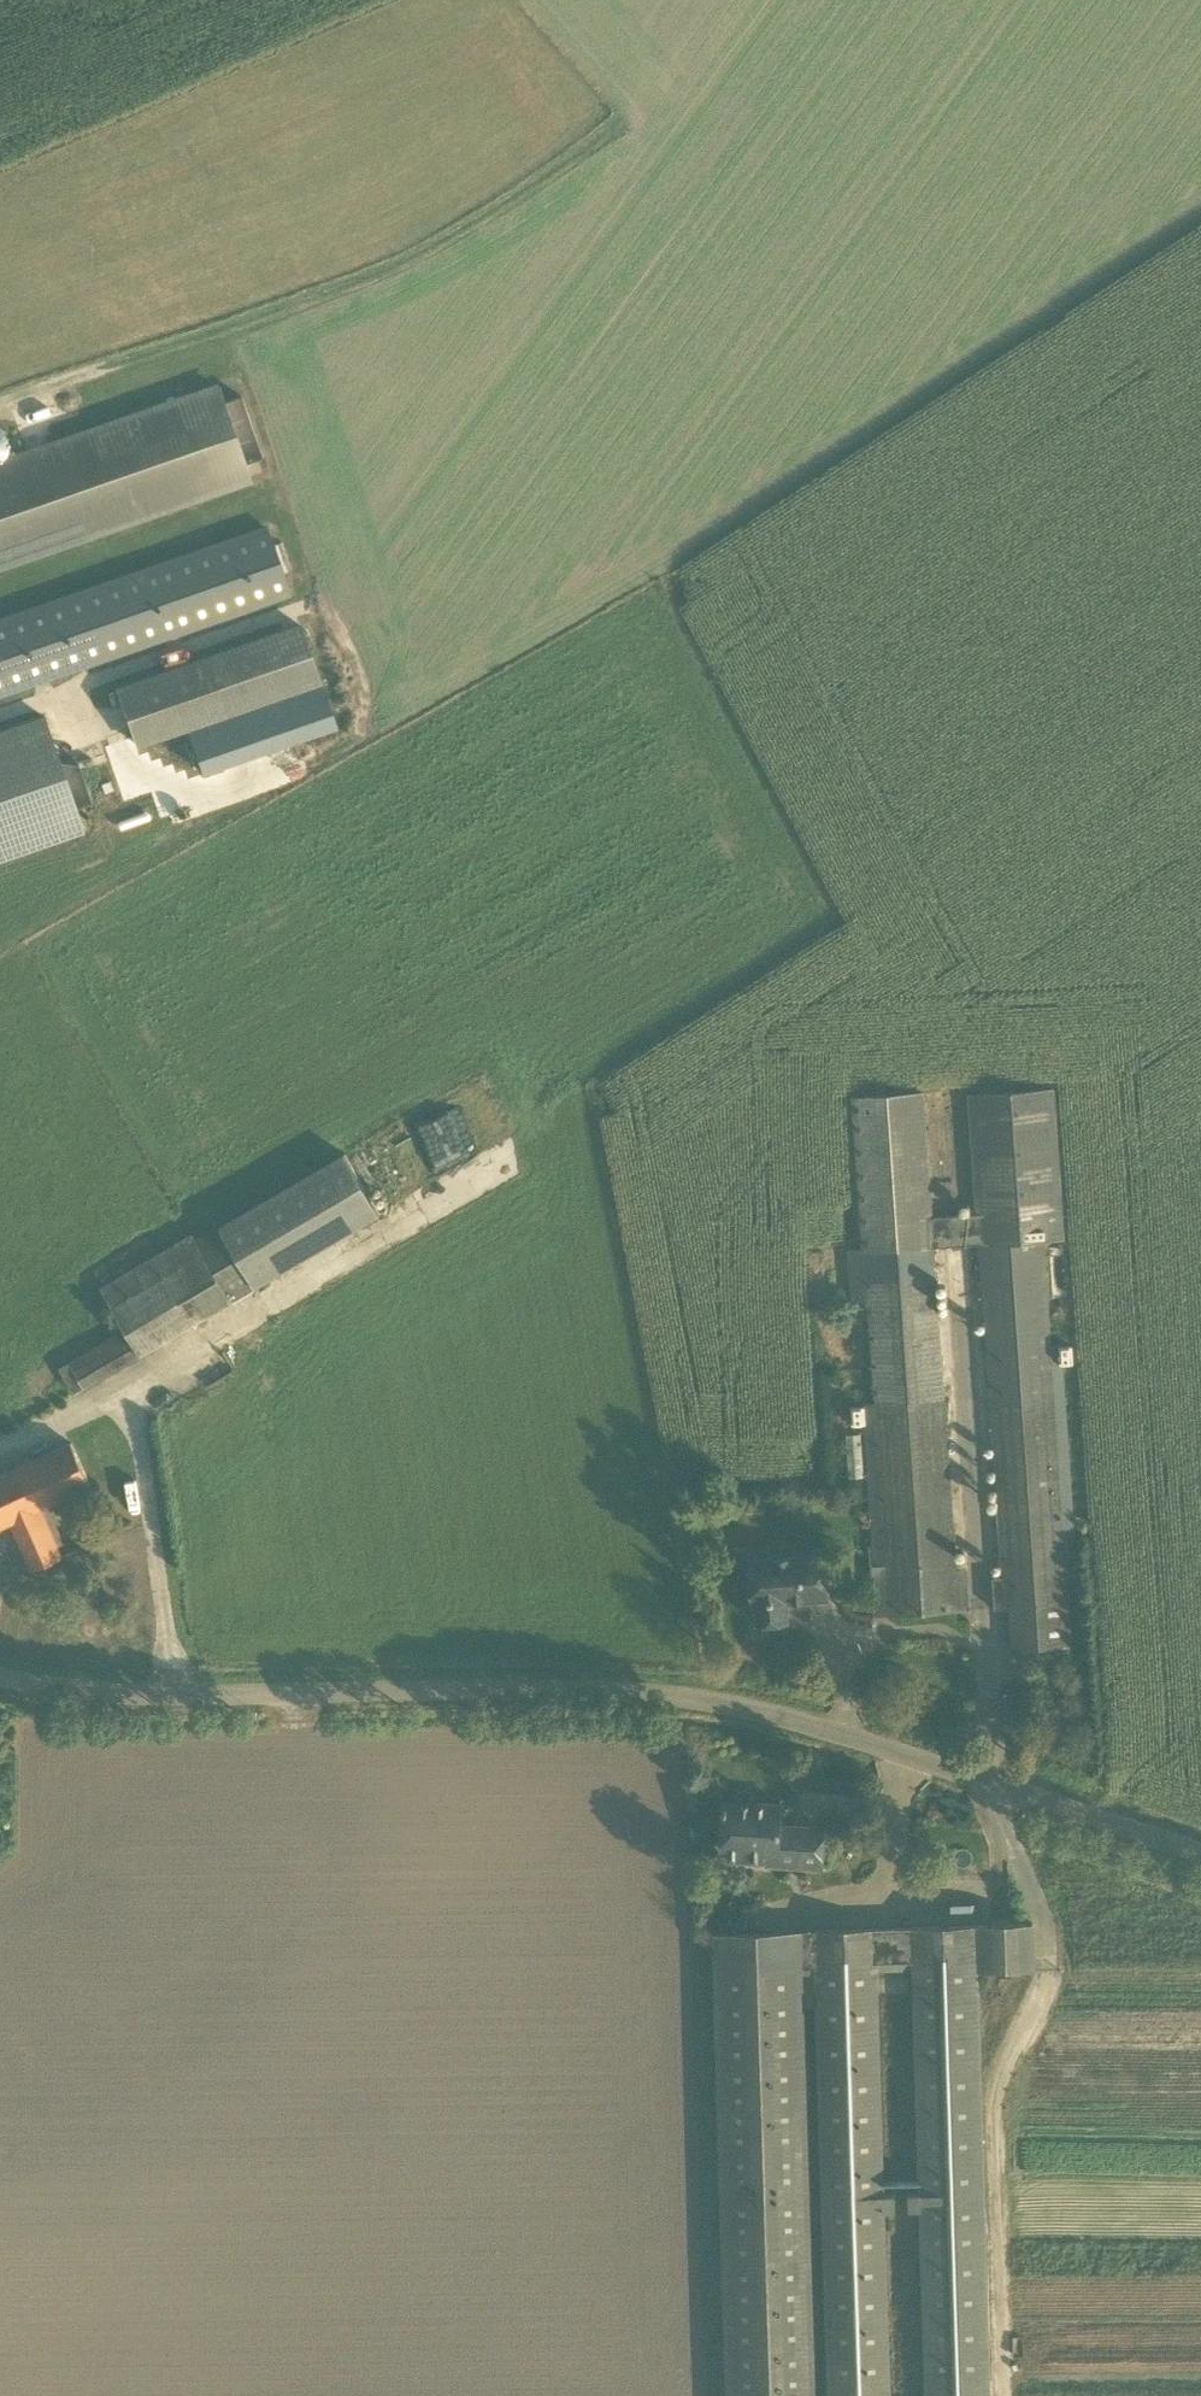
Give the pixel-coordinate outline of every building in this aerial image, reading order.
[(0,457),(0,570),(252,484),(217,383),(0,457)] [(0,616),(0,696),(292,595),(267,524),(0,616)] [(34,591),(27,573),(0,583),(0,604),(34,591)] [(321,680),(302,625),(118,689),(137,744),(321,680)] [(0,732),(0,859),(84,830),(45,716),(0,732)] [(929,1217),(920,1088),(852,1093),(862,1232),(863,1249),(931,1244),(981,1241),(993,1240),(991,1211),(978,1212),(929,1217)] [(993,1243),(1042,1239),(1063,1238),(1053,1089),(970,1095),(978,1212),(991,1211),(993,1240),(993,1243)] [(254,1287),(379,1214),(344,1155),(219,1228),(254,1287)] [(101,1288),(124,1327),(58,1366),(73,1393),(254,1287),(219,1228),(196,1241),(192,1234),(101,1288)] [(993,1408),(1004,1577),(992,1578),(994,1608),(1006,1608),(1013,1608),(1015,1648),(1070,1644),(1042,1239),(993,1243),(993,1240),(981,1241),(993,1408)] [(867,1306),(874,1402),(889,1613),(958,1608),(942,1399),(931,1244),(863,1249),(846,1251),(850,1307),(867,1306)] [(867,1424),(863,1424),(873,1566),(871,1566),(874,1614),(889,1613),(874,1402),(865,1403),(867,1424)] [(862,1432),(844,1433),(847,1477),(864,1476),(862,1432)] [(10,1523),(31,1571),(62,1557),(41,1509),(91,1485),(71,1443),(0,1476),(0,1528),(10,1523)] [(825,1555),(750,1560),(753,1604),(757,1603),(758,1622),(787,1620),(786,1601),(828,1598),(825,1555)] [(765,1864),(822,1868),(824,1833),(792,1831),(792,1834),(780,1833),(782,1804),(724,1800),(721,1849),(743,1850),(743,1855),(766,1856),(765,1864)] [(817,1966),(831,2395),(889,2395),(883,2210),(896,2209),(895,2193),(883,2193),(875,1962),(914,1961),(921,2192),(908,2193),(909,2208),(922,2207),(927,2395),(990,2395),(976,1971),(1035,1970),(1033,1923),(816,1930),(817,1966)] [(766,1931),(717,1933),(731,2395),(818,2395),(801,1967),(817,1966),(816,1930),(766,1931)]
